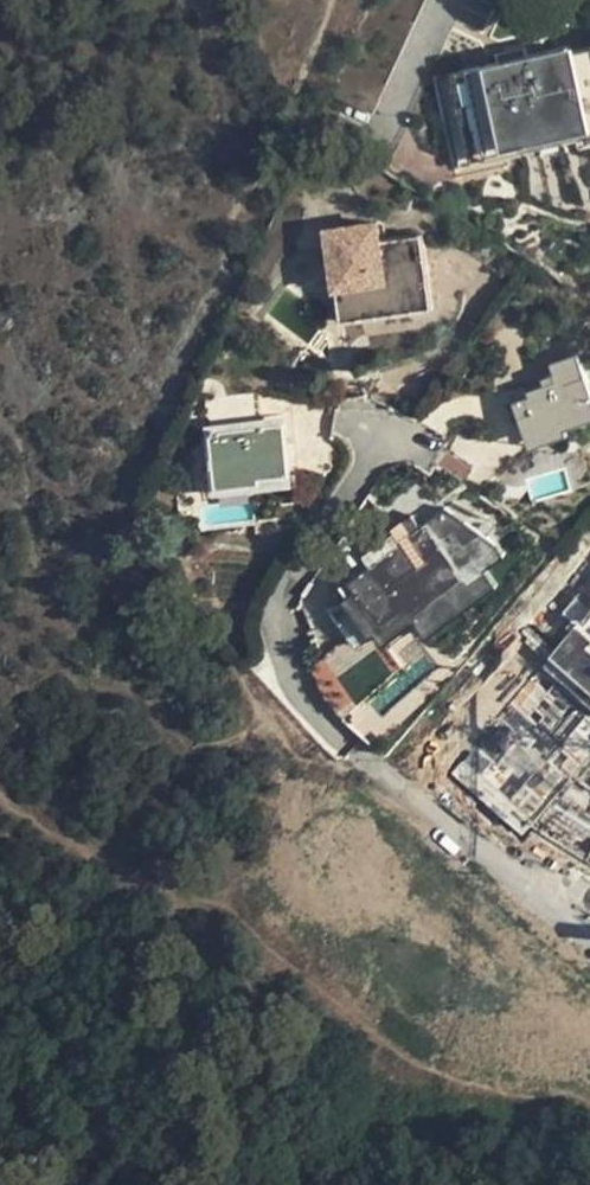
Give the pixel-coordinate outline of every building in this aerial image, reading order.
[(330,93),(372,113),(423,0),(373,0),(330,93)] [(461,153),(589,123),(589,47),(568,52),(566,46),(526,56),(493,63),(463,70),(468,91),(448,95),(461,153)] [(490,55),(493,63),(526,56),(524,47),(490,55)] [(465,168),(589,137),(589,123),(461,153),(465,168)] [(332,256),(332,258),(329,259),(331,274),(335,273),(342,321),(433,308),(421,233),(382,239),(378,222),(328,230),(332,256)] [(324,277),(335,275),(335,273),(331,274),(329,259),(332,258),(332,256),(321,258),(324,277)] [(529,391),(531,396),(586,376),(581,364),(543,378),(545,386),(529,391)] [(531,396),(546,437),(566,429),(589,420),(589,387),(586,376),(531,396)] [(220,431),(211,432),(218,487),(260,482),(260,477),(290,474),(283,424),(262,426),(258,394),(215,399),(220,431)] [(546,437),(531,396),(515,403),(531,448),(568,435),(566,429),(546,437)] [(461,468),(437,452),(427,464),(454,480),(461,468)] [(401,543),(350,583),(383,628),(410,607),(413,612),(465,573),(442,543),(448,539),(432,516),(438,512),(418,485),(381,513),(401,543)] [(495,521),(451,501),(440,510),(490,534),(495,521)] [(539,634),(474,674),(488,697),(552,657),(539,634)] [(471,654),(454,636),(440,648),(459,669),(471,654)]
